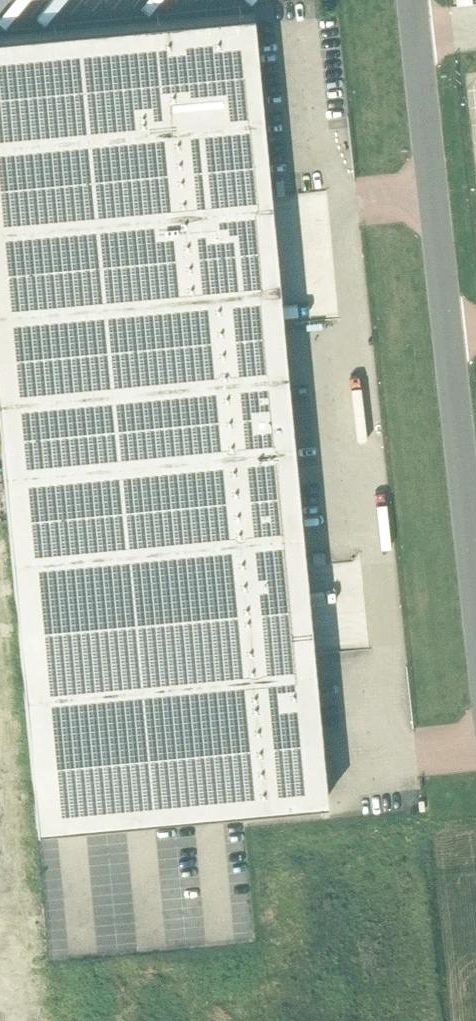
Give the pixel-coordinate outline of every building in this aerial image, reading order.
[(0,32),(0,435),(36,824),(327,797),(314,661),(305,566),(301,526),(299,526),(286,386),(288,386),(282,323),(270,196),(253,9),(0,32)]
